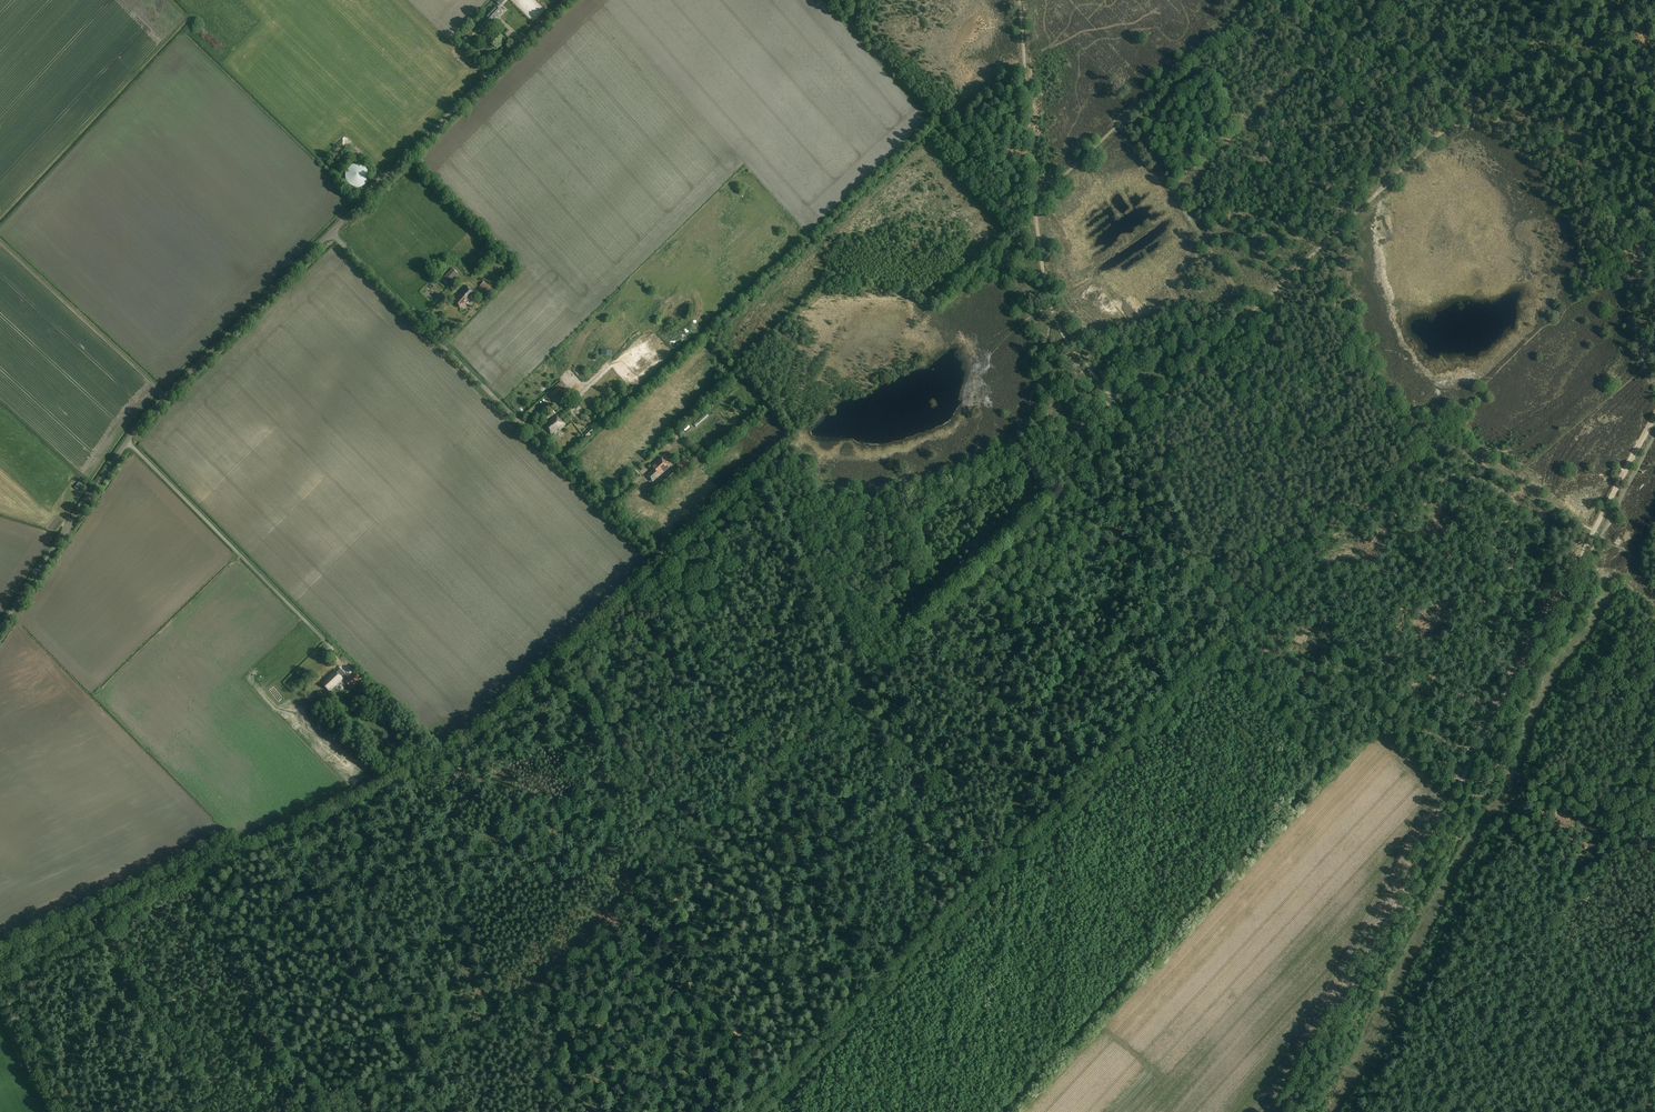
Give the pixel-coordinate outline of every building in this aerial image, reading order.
[(500,15),(503,12),(496,5),(481,21),(486,25),(487,24),(489,25),(492,22),(493,22),(497,18),(496,17),(499,14),(500,15)] [(473,43),(466,36),(463,40),(470,47),(473,43)] [(349,143),(346,139),(340,143),(343,147),(349,143)] [(360,163),(358,163),(356,163),(354,164),(352,165),(350,166),(349,167),(348,169),(347,171),(346,173),(346,175),(346,177),(347,179),(348,180),(349,182),(350,184),(352,185),(354,186),(356,186),(358,186),(360,186),(362,186),(364,185),(365,184),(367,182),(368,180),(369,179),(369,177),(370,175),(369,173),(369,171),(368,169),(367,167),(365,166),(364,165),(362,164),(360,163)] [(448,285),(458,273),(453,268),(442,280),(448,285)] [(492,297),(496,292),(485,282),(481,286),(492,297)] [(469,301),(476,293),(466,285),(457,296),(458,297),(454,302),(460,308),(467,300),(469,301)] [(555,398),(563,392),(558,387),(551,393),(555,398)] [(558,429),(564,424),(556,414),(547,422),(548,423),(544,426),(550,435),(555,431),(554,430),(557,427),(558,429)] [(706,416),(694,426),(696,428),(708,418),(706,416)] [(588,438),(595,432),(592,428),(584,435),(588,438)] [(658,476),(668,467),(659,457),(649,466),(652,469),(647,474),(648,475),(648,476),(652,481),(656,477),(658,475),(658,476)] [(683,471),(691,465),(686,459),(678,466),(683,471)] [(670,483),(676,477),(670,470),(664,476),(670,483)] [(84,490),(87,485),(81,480),(77,485),(84,490)] [(330,691),(344,678),(335,670),(329,676),(330,677),(323,684),(330,691)] [(351,687),(361,678),(356,673),(346,682),(351,687)]
